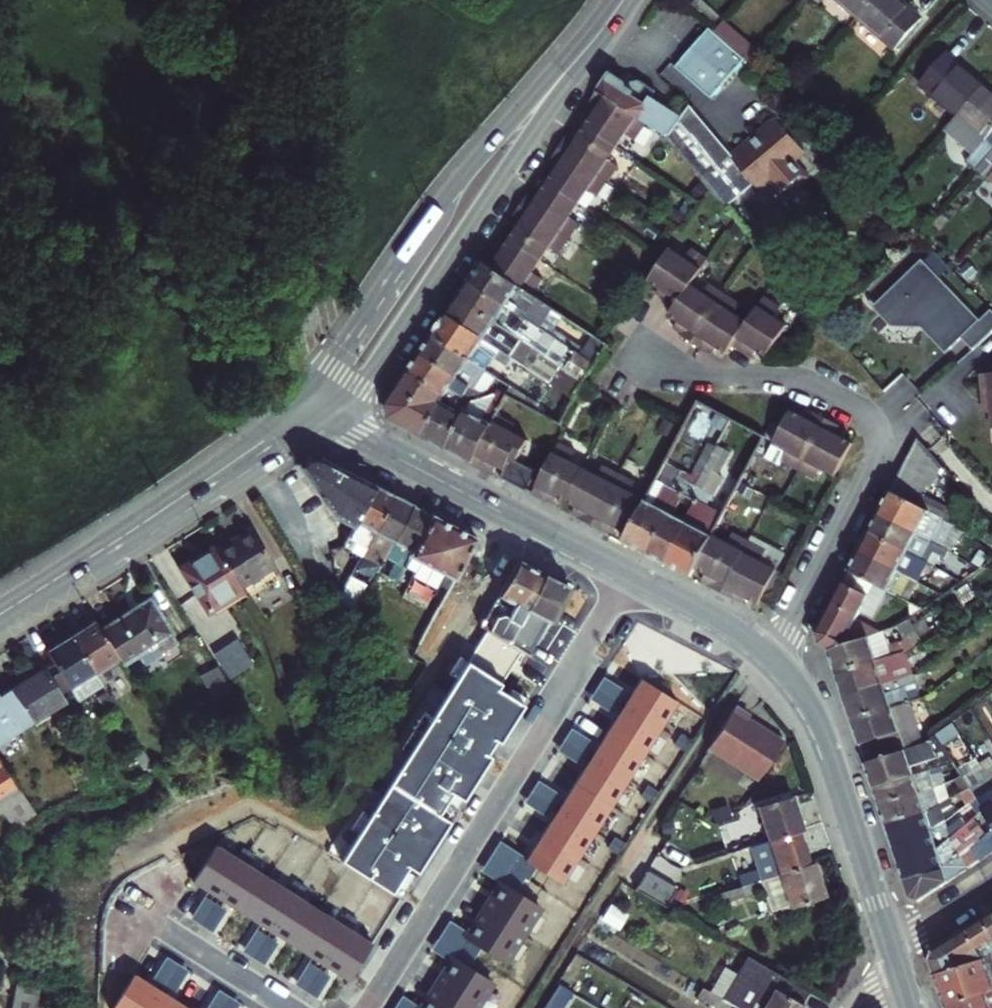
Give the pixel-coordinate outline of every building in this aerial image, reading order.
[(860,13),(871,0),(845,0),(860,13)] [(909,0),(871,0),(860,13),(900,47),(927,16),(909,0)] [(708,35),(674,73),(709,104),(743,66),(708,35)] [(962,110),(986,82),(948,50),(923,77),(962,110)] [(626,87),(610,75),(597,95),(646,127),(666,141),(697,119),(688,111),(682,122),(652,102),(657,96),(640,85),(633,96),(627,91),(626,87)] [(991,150),(991,87),(986,82),(962,110),(949,125),(977,149),(969,158),(978,166),(988,155),(991,150)] [(640,85),(626,87),(627,91),(633,96),(640,85)] [(635,144),(646,127),(597,95),(587,110),(589,111),(585,118),(592,122),(586,130),(616,151),(625,137),(635,144)] [(739,169),(697,119),(666,141),(728,214),(759,188),(766,197),(780,186),(794,203),(817,185),(803,169),(816,160),(789,128),(739,169)] [(568,139),(559,153),(607,185),(617,170),(607,164),(616,151),(586,130),(581,138),(574,134),(570,141),(568,139)] [(554,178),(549,187),(579,206),(588,193),(597,200),(607,185),(559,153),(550,167),(552,168),(548,174),(554,178)] [(531,196),(521,211),(569,243),(580,227),(570,220),(579,206),(549,187),(543,195),(537,191),(533,197),(531,196)] [(569,243),(521,211),(512,224),(514,225),(510,231),(516,236),(510,244),(541,264),(550,251),(559,258),(569,243)] [(543,283),(533,276),(541,264),(510,244),(505,252),(499,248),(494,254),(492,253),(483,267),(531,300),(543,283)] [(686,265),(671,255),(665,264),(649,287),(661,294),(657,299),(665,304),(664,305),(677,314),(691,292),(709,265),(693,255),(686,265)] [(958,341),(976,322),(921,266),(877,308),(895,326),(923,327),(947,351),(958,341)] [(560,319),(531,300),(483,267),(471,285),(520,318),(582,360),(597,370),(610,350),(595,341),(586,354),(552,331),(560,319)] [(520,318),(471,285),(460,302),(509,335),(520,318)] [(681,340),(693,348),(726,300),(711,290),(704,300),(691,292),(677,314),(671,322),(680,328),(676,333),(682,338),(681,340)] [(727,360),(733,351),(747,329),(734,321),(741,310),(726,300),(693,348),(706,357),(708,355),(714,359),(717,354),(727,360)] [(448,320),(484,343),(501,355),(525,371),(571,400),(575,403),(587,386),(571,376),(509,335),(460,302),(448,320)] [(781,314),(765,303),(747,329),(733,351),(744,359),(746,357),(754,362),(758,356),(767,363),(788,332),(775,324),(781,314)] [(976,322),(958,341),(969,351),(991,328),(991,317),(987,312),(976,322)] [(448,320),(433,342),(514,393),(517,388),(490,370),(497,358),(481,348),(484,343),(448,320)] [(514,393),(433,342),(421,358),(458,382),(464,374),(501,398),(514,393)] [(525,371),(501,355),(497,362),(521,377),(525,371)] [(421,358),(409,375),(447,401),(452,391),(465,399),(470,390),(458,382),(421,358)] [(597,370),(582,360),(571,376),(587,386),(597,370)] [(424,442),(443,409),(447,401),(409,375),(387,409),(393,426),(424,442)] [(978,377),(982,400),(988,399),(991,430),(991,375),(978,377)] [(555,425),(562,429),(577,404),(575,403),(571,400),(555,425)] [(443,409),(424,442),(449,455),(467,422),(451,413),(455,407),(451,404),(447,411),(443,409)] [(784,468),(800,476),(828,424),(814,417),(811,418),(806,415),(803,422),(793,417),(776,449),(790,456),(784,468)] [(449,455),(473,467),(493,430),(470,417),(467,422),(449,455)] [(473,467),(494,479),(498,472),(505,476),(512,464),(518,467),(528,447),(512,438),(515,431),(498,422),(493,430),(473,467)] [(816,485),(823,474),(836,482),(854,449),(845,444),(848,438),(828,424),(800,476),(816,485)] [(556,502),(567,508),(585,474),(573,468),(578,458),(559,448),(532,499),(553,508),(556,502)] [(628,540),(624,547),(649,560),(670,521),(672,522),(684,501),(688,493),(694,497),(697,492),(716,457),(706,452),(687,487),(679,482),(672,494),(658,486),(647,506),(628,540)] [(891,497),(907,505),(920,484),(929,476),(913,455),(891,497)] [(327,523),(334,535),(344,550),(349,540),(356,525),(373,491),(345,477),(315,461),(309,461),(297,470),(330,517),(327,523)] [(537,478),(518,467),(512,464),(505,476),(501,483),(527,497),(537,478)] [(585,474),(567,508),(579,513),(575,519),(584,523),(582,526),(594,531),(620,480),(604,471),(599,481),(585,474)] [(620,480),(594,531),(605,537),(606,535),(614,539),(617,533),(628,540),(647,506),(632,498),(637,488),(620,480)] [(961,491),(956,485),(947,492),(952,499),(961,491)] [(374,534),(391,500),(373,491),(356,525),(374,534)] [(688,530),(667,570),(687,580),(692,583),(696,574),(713,543),(697,535),(700,530),(706,532),(715,516),(708,512),(714,501),(697,492),(694,497),(700,500),(697,508),(686,528),(688,530)] [(688,493),(684,501),(697,508),(700,500),(694,497),(688,493)] [(880,519),(946,554),(958,532),(907,505),(891,497),(880,519)] [(384,559),(410,510),(391,500),(374,534),(366,550),(361,561),(379,570),(384,559)] [(402,582),(404,578),(432,521),(410,510),(384,559),(376,576),(390,583),(402,582)] [(946,554),(880,519),(876,526),(870,538),(929,569),(935,573),(946,554)] [(456,576),(473,543),(432,521),(404,578),(411,581),(409,587),(412,594),(428,603),(435,599),(438,594),(445,598),(456,576)] [(649,560),(667,570),(688,530),(686,528),(672,522),(670,521),(649,560)] [(272,571),(248,534),(211,557),(235,595),(272,571)] [(870,538),(860,557),(902,580),(918,588),(929,569),(870,538)] [(711,593),(723,599),(750,547),(735,539),(729,549),(714,541),(713,543),(696,574),(707,580),(704,586),(712,590),(711,593)] [(349,540),(344,550),(351,553),(355,543),(349,540)] [(723,599),(737,607),(739,604),(746,608),(748,603),(761,610),(779,576),(762,567),(767,556),(750,547),(723,599)] [(211,557),(209,554),(178,573),(204,615),(235,595),(211,557)] [(849,577),(874,590),(897,602),(907,607),(918,588),(902,580),(860,557),(849,577)] [(568,592),(519,567),(496,605),(507,611),(499,625),(493,622),(488,631),(482,628),(480,631),(486,635),(523,656),(542,624),(547,627),(568,592)] [(821,649),(830,654),(881,639),(856,625),(874,590),(849,577),(817,638),(821,649)] [(146,601),(97,632),(116,662),(120,668),(168,636),(146,601)] [(923,615),(907,607),(897,602),(891,613),(903,628),(923,615)] [(116,662),(97,632),(92,624),(67,640),(91,678),(116,662)] [(498,694),(523,656),(486,635),(448,699),(442,695),(341,865),(388,895),(405,869),(417,877),(450,825),(439,818),(453,797),(464,804),(491,761),(487,758),(504,731),(508,734),(525,709),(498,694)] [(120,668),(128,679),(175,648),(168,636),(120,668)] [(830,654),(838,680),(908,657),(904,647),(887,652),(883,638),(881,639),(830,654)] [(91,678),(67,640),(44,655),(68,693),(91,678)] [(242,640),(216,653),(228,678),(254,665),(242,640)] [(844,697),(845,704),(915,681),(908,657),(838,680),(844,697)] [(214,665),(200,675),(215,696),(229,687),(214,665)] [(65,705),(45,674),(10,698),(32,728),(65,705)] [(915,681),(845,704),(853,726),(923,704),(915,681)] [(589,705),(616,722),(630,700),(603,683),(589,705)] [(109,685),(100,692),(111,709),(120,703),(109,685)] [(677,709),(639,685),(630,700),(616,722),(597,751),(583,774),(564,804),(550,826),(526,864),(524,867),(538,875),(562,890),(677,709)] [(104,714),(111,709),(100,692),(92,697),(104,714)] [(10,698),(0,705),(0,750),(32,728),(10,698)] [(867,768),(867,769),(926,750),(936,743),(923,704),(853,726),(867,768)] [(744,721),(730,711),(704,752),(754,784),(778,746),(742,724),(744,721)] [(556,756),(583,774),(597,751),(570,734),(556,756)] [(875,793),(914,781),(911,773),(934,766),(940,773),(956,768),(938,741),(936,743),(926,750),(867,769),(875,793)] [(875,793),(881,812),(927,798),(936,794),(933,786),(954,778),(959,785),(966,782),(956,768),(940,773),(914,781),(875,793)] [(15,792),(0,770),(0,802),(15,792)] [(974,795),(966,782),(959,785),(967,798),(974,795)] [(988,796),(991,793),(991,784),(984,790),(988,796)] [(523,808),(550,826),(564,804),(537,787),(523,808)] [(881,812),(888,832),(927,820),(942,811),(936,794),(927,798),(881,812)] [(967,798),(974,808),(980,805),(974,795),(967,798)] [(464,804),(453,797),(439,818),(450,825),(464,804)] [(759,810),(769,843),(800,833),(803,832),(792,800),(759,810)] [(974,808),(982,820),(987,815),(985,812),(980,805),(974,808)] [(890,841),(894,850),(933,838),(948,826),(942,811),(927,820),(888,832),(890,841)] [(933,838),(894,850),(900,870),(938,857),(953,842),(948,826),(933,838)] [(938,857),(900,870),(906,888),(946,875),(945,872),(962,859),(965,856),(984,843),(972,827),(953,842),(938,857)] [(240,839),(241,837),(240,834),(239,832),(237,831),(235,830),(232,831),(230,832),(229,834),(228,836),(229,839),(230,841),(232,842),(234,843),(237,842),(239,841),(240,839)] [(767,882),(780,878),(810,868),(800,833),(769,843),(749,849),(757,873),(738,880),(741,890),(767,882)] [(975,870),(982,866),(981,865),(991,858),(991,837),(984,843),(965,856),(975,870)] [(480,877),(501,890),(502,889),(516,897),(524,884),(530,888),(538,875),(524,867),(526,864),(499,847),(480,877)] [(946,875),(906,888),(913,910),(975,870),(965,856),(962,859),(945,872),(946,875)] [(372,949),(226,857),(202,894),(348,986),(372,949)] [(810,868),(780,878),(789,905),(791,911),(825,901),(814,867),(810,868)] [(417,877),(405,869),(388,895),(401,903),(417,877)] [(643,876),(632,893),(662,911),(671,893),(643,876)] [(789,905),(780,878),(767,882),(775,910),(789,905)] [(516,897),(502,889),(501,890),(470,940),(466,945),(480,954),(503,969),(539,912),(516,897)] [(198,929),(221,944),(235,921),(212,907),(198,929)] [(936,981),(991,964),(991,935),(985,924),(935,957),(934,972),(936,981)] [(431,956),(452,969),(455,964),(468,972),(480,954),(466,945),(470,940),(449,927),(431,956)] [(269,974),(283,952),(261,938),(247,960),(269,974)] [(723,1004),(729,1007),(802,1007),(809,997),(748,961),(723,1004)] [(165,962),(151,984),(174,998),(188,976),(165,962)] [(455,964),(452,969),(427,1007),(478,1007),(491,987),(468,972),(455,964)] [(991,998),(991,964),(936,981),(945,1007),(960,1007),(991,998)] [(318,1004),(332,983),(309,969),(296,991),(312,1001),(317,1004),(318,1004)] [(41,976),(16,973),(11,1007),(37,1007),(41,976)] [(133,979),(115,1007),(179,1007),(133,979)] [(546,1007),(563,1007),(571,996),(558,988),(546,1007)] [(208,1007),(238,1007),(217,995),(208,1007)] [(960,1007),(991,1007),(991,998),(960,1007)]
